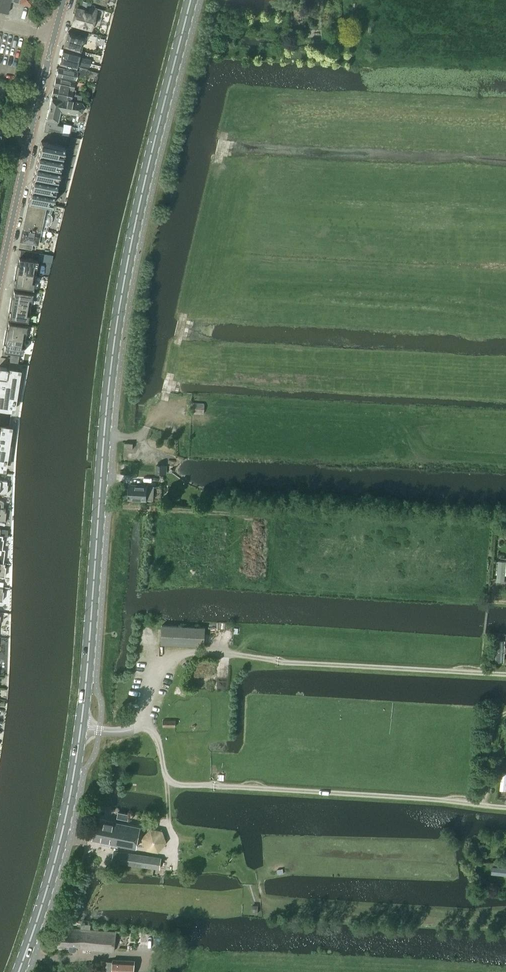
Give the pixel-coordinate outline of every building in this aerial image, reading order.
[(8,13),(10,1),(32,5),(33,0),(0,0),(0,11),(8,13)] [(82,0),(80,8),(89,10),(91,3),(82,0)] [(89,11),(81,8),(80,9),(76,8),(72,22),(91,27),(95,10),(90,9),(89,11)] [(68,31),(64,45),(80,50),(84,37),(88,38),(90,33),(76,29),(75,33),(68,31)] [(61,56),(89,63),(90,59),(79,56),(80,52),(63,47),(61,56)] [(88,67),(89,63),(61,56),(59,64),(76,69),(77,64),(88,67)] [(58,66),(56,74),(75,79),(76,75),(85,77),(86,75),(88,76),(90,71),(87,70),(80,68),(79,71),(77,71),(58,66)] [(84,86),(84,84),(56,77),(54,85),(73,89),(74,84),(84,86)] [(53,90),(51,95),(71,99),(71,100),(81,102),(81,99),(82,96),(75,94),(76,91),(73,91),(54,87),(53,87),(53,90)] [(51,96),(44,131),(60,134),(61,134),(63,126),(57,125),(60,111),(77,115),(82,113),(84,105),(82,103),(81,102),(71,100),(51,96)] [(36,170),(29,200),(45,204),(51,205),(65,146),(42,141),(36,170)] [(29,200),(24,226),(40,229),(41,225),(47,226),(49,226),(50,224),(51,222),(52,219),(52,217),(51,215),(49,213),(44,212),(45,204),(29,200)] [(24,226),(19,246),(31,248),(33,242),(37,243),(38,241),(44,242),(45,237),(39,235),(40,229),(24,226)] [(20,250),(18,264),(16,264),(15,271),(35,275),(38,260),(33,260),(34,252),(20,250)] [(33,289),(35,275),(15,271),(13,278),(15,279),(14,286),(33,289)] [(9,303),(30,307),(32,293),(14,290),(12,297),(10,296),(9,303)] [(27,321),(30,307),(9,303),(8,311),(10,311),(9,318),(27,321)] [(4,336),(25,339),(27,325),(8,322),(7,329),(5,329),(4,336)] [(22,353),(25,339),(4,336),(3,343),(5,343),(4,350),(22,353)] [(17,390),(18,386),(16,386),(19,371),(7,369),(8,368),(7,368),(0,367),(0,387),(17,390)] [(13,408),(14,403),(15,400),(14,399),(15,399),(16,399),(17,390),(0,387),(0,407),(13,408)] [(203,413),(204,402),(191,402),(191,412),(203,413)] [(9,447),(9,445),(7,444),(10,428),(0,426),(0,445),(9,447)] [(3,468),(4,462),(5,462),(5,459),(7,459),(9,447),(0,445),(0,468),(3,468)] [(166,473),(166,472),(166,465),(156,465),(156,473),(166,473)] [(153,499),(153,486),(129,485),(129,498),(153,499)] [(498,560),(497,580),(504,581),(505,562),(505,561),(498,560)] [(204,646),(205,627),(162,625),(161,643),(204,646)] [(505,641),(496,641),(495,662),(503,663),(505,641)] [(128,820),(129,814),(118,812),(117,818),(128,820)] [(93,839),(101,841),(101,843),(110,845),(110,843),(136,848),(140,827),(97,818),(93,839)] [(160,868),(161,857),(114,851),(113,862),(160,868)] [(491,874),(505,876),(505,869),(492,867),(491,874)] [(116,931),(91,929),(91,925),(81,924),(81,928),(74,928),(73,929),(59,928),(58,947),(70,947),(70,949),(71,950),(75,951),(77,949),(77,948),(114,951),(116,931)] [(134,960),(113,959),(112,962),(112,971),(133,971),(134,960)]
